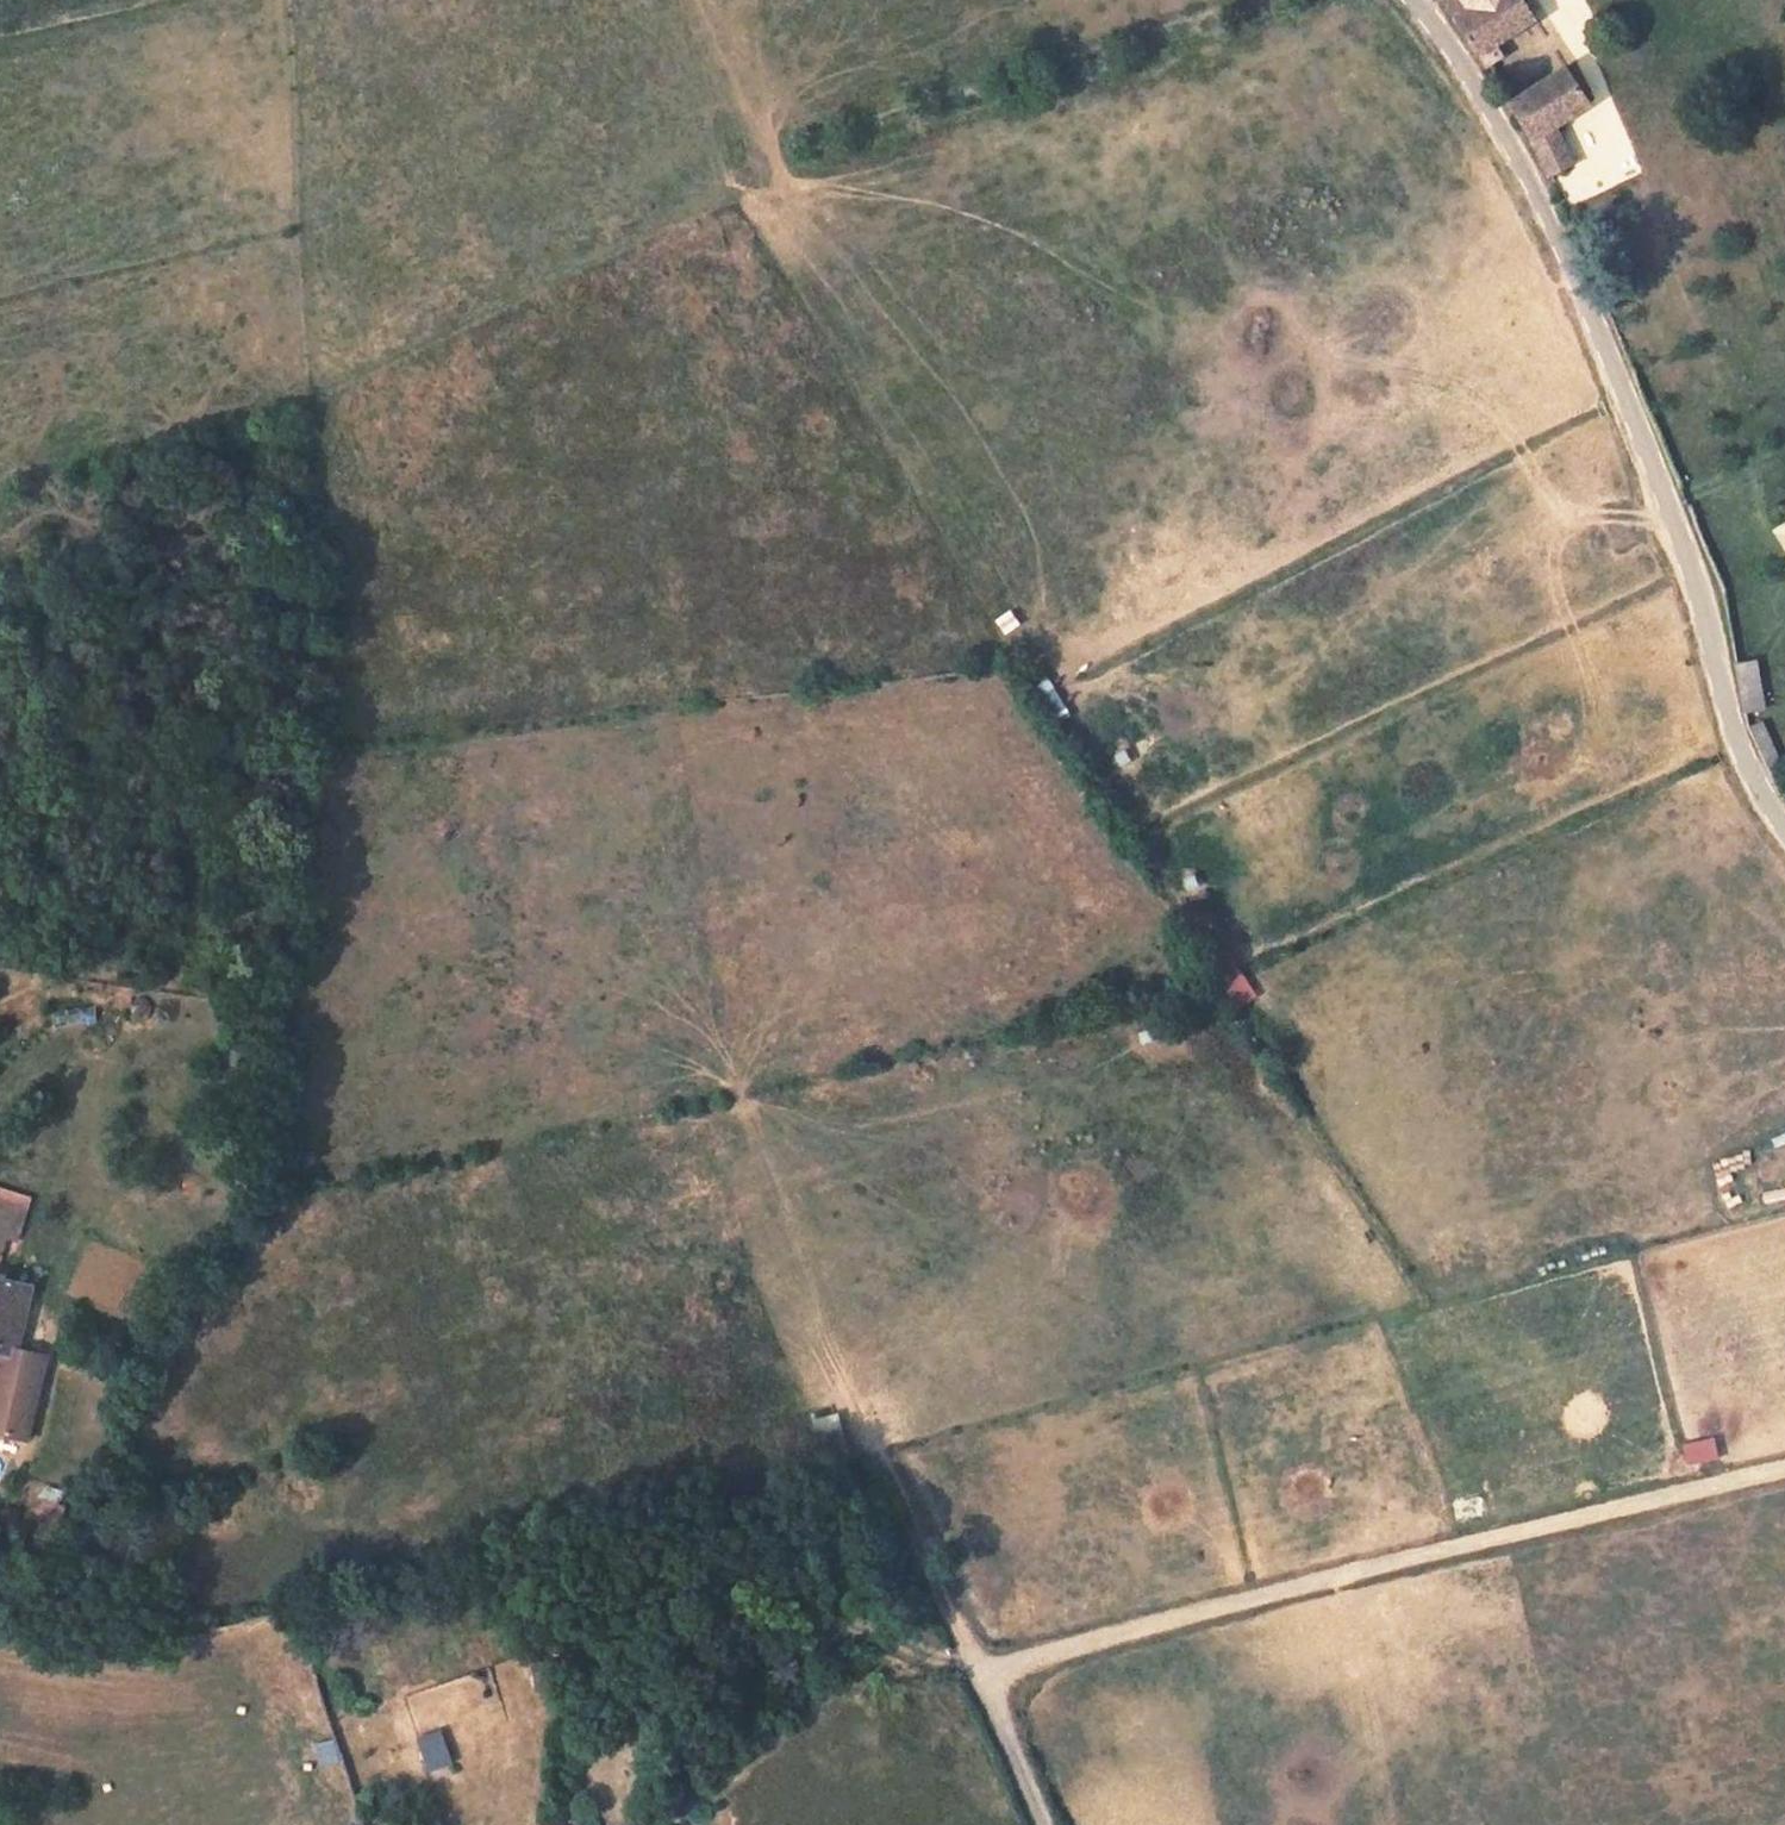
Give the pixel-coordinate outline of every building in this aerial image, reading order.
[(1447,6),(1490,71),(1504,61),(1495,47),(1531,22),(1517,0),(1451,0),(1446,4),(1447,6)] [(1560,68),(1509,102),(1523,122),(1535,143),(1546,165),(1549,174),(1572,163),(1553,121),(1582,102),(1560,68)] [(1756,660),(1734,664),(1743,711),(1765,707),(1756,660)] [(0,1276),(0,1345),(14,1348),(28,1282),(0,1276)] [(428,1770),(450,1762),(439,1731),(417,1739),(428,1770)]
